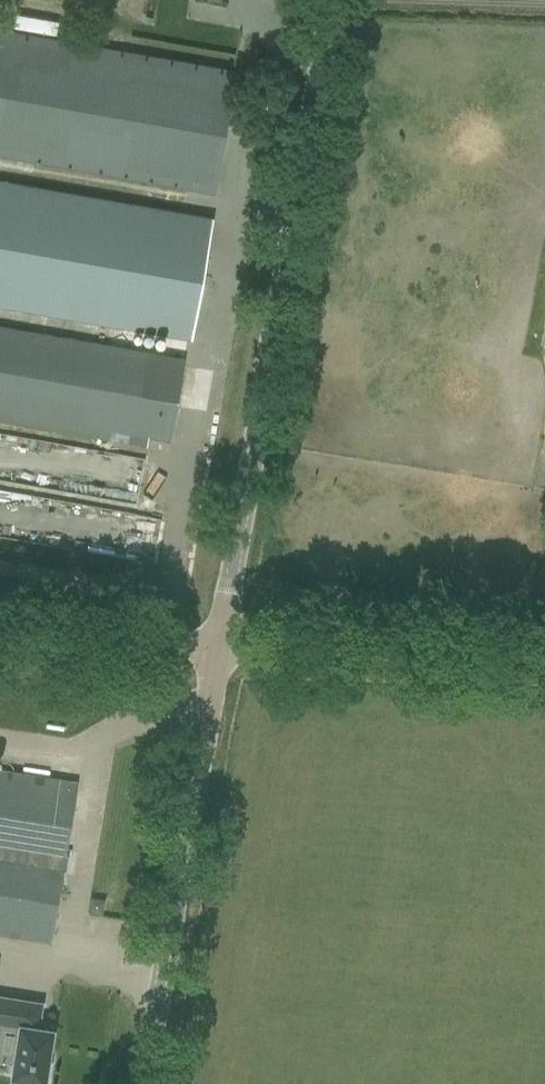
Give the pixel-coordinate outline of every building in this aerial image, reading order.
[(214,193),(235,71),(0,30),(0,155),(214,193)] [(188,339),(209,217),(0,181),(0,306),(188,339)] [(170,440),(184,359),(0,327),(0,421),(147,447),(149,436),(170,440)] [(29,939),(51,942),(77,782),(0,770),(0,934),(29,939)] [(36,1083),(47,1083),(50,1061),(47,1061),(51,1029),(39,1027),(43,1003),(0,996),(0,1023),(18,1026),(10,1076),(25,1079),(25,1082),(36,1083)]
